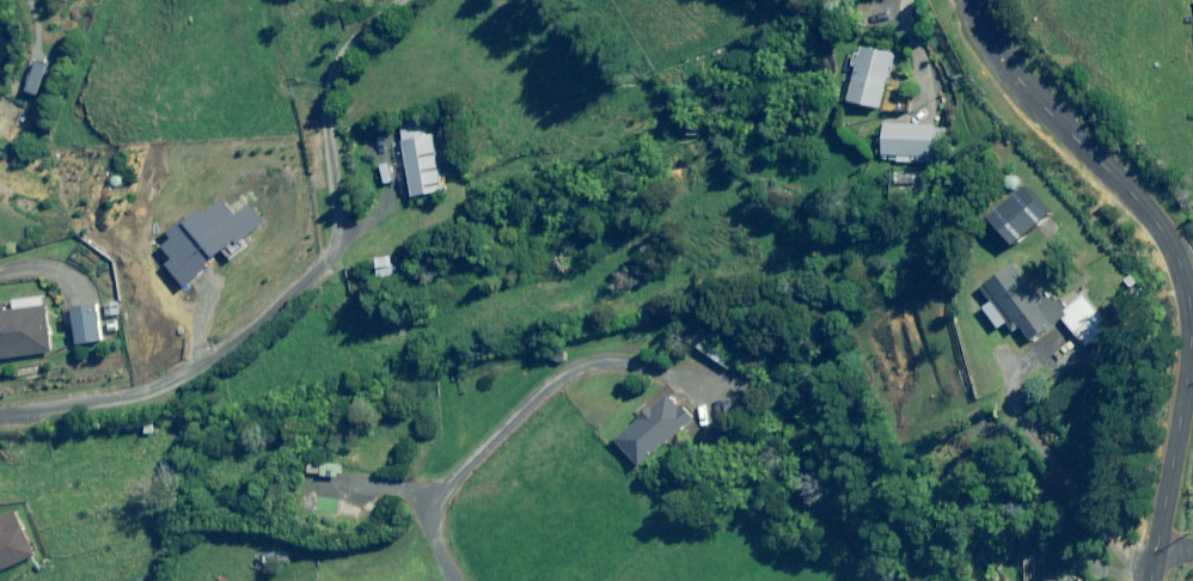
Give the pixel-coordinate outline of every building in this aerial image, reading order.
[(851,67),(856,68),(850,103),(881,108),(891,53),(860,47),(859,50),(854,49),(851,67)] [(932,128),(932,125),(882,124),(882,155),(891,155),(891,162),(932,163),(932,156),(940,156),(940,128),(932,128)] [(422,137),(419,126),(399,130),(413,198),(442,192),(431,135),(422,137)] [(218,260),(227,271),(250,252),(243,243),(265,226),(250,207),(238,217),(223,198),(191,224),(188,220),(168,236),(173,242),(163,250),(173,263),(167,268),(185,290),(210,271),(208,269),(214,264),(218,260)] [(394,277),(391,257),(376,259),(379,279),(394,277)] [(1064,314),(1049,292),(1039,298),(1017,266),(984,289),(993,303),(986,308),(1001,329),(1009,324),(1015,333),(1023,327),(1033,341),(1064,319),(1087,347),(1110,327),(1086,297),(1064,314)] [(0,302),(0,360),(52,352),(45,306),(6,312),(5,301),(0,302)] [(120,301),(106,302),(107,316),(121,315),(120,301)] [(103,341),(99,305),(75,308),(79,344),(103,341)] [(682,404),(679,407),(669,395),(652,411),(649,407),(639,416),(642,420),(619,441),(641,465),(691,419),(693,417),(682,404)] [(151,419),(138,420),(139,437),(152,435),(151,419)] [(342,465),(311,460),(309,473),(341,478),(342,465)] [(381,502),(364,501),(363,517),(379,519),(381,502)] [(38,556),(17,510),(0,517),(0,573),(38,556)]
